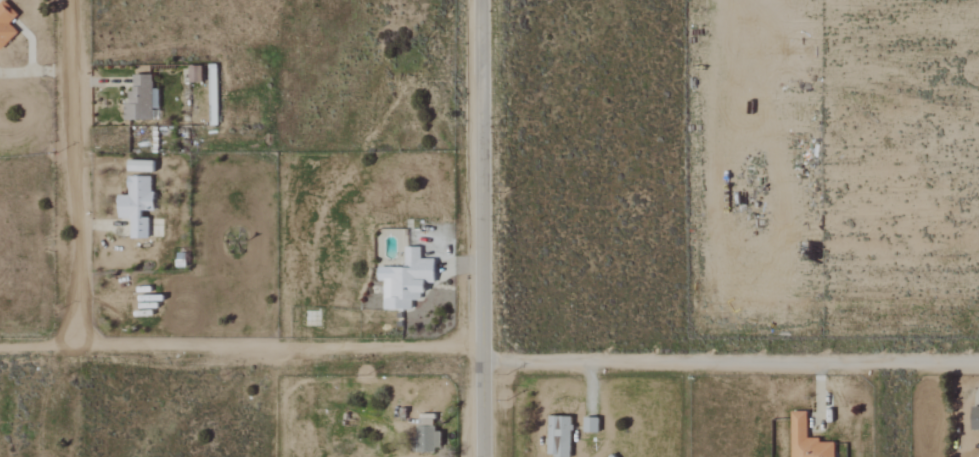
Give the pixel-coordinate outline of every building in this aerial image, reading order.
[(2,51),(21,34),(12,24),(20,16),(5,1),(0,6),(0,49),(2,51)] [(202,81),(201,66),(191,67),(192,81),(202,81)] [(210,125),(218,126),(220,71),(212,70),(210,125)] [(127,120),(155,120),(154,108),(160,108),(160,89),(155,89),(155,75),(135,75),(136,91),(130,92),(130,104),(126,104),(127,120)] [(132,171),(157,172),(157,161),(132,161),(132,171)] [(151,239),(151,218),(146,218),(146,211),(155,211),(155,177),(130,177),(130,196),(121,196),(121,219),(132,219),(132,239),(151,239)] [(382,268),(382,281),(387,281),(386,310),(414,310),(414,300),(423,301),(423,293),(430,293),(430,282),(438,282),(439,260),(423,259),(423,248),(408,247),(407,268),(382,268)] [(788,456),(831,456),(832,443),(816,443),(816,438),(804,438),(805,412),(788,412),(788,456)] [(422,452),(439,452),(437,414),(420,415),(422,452)]
